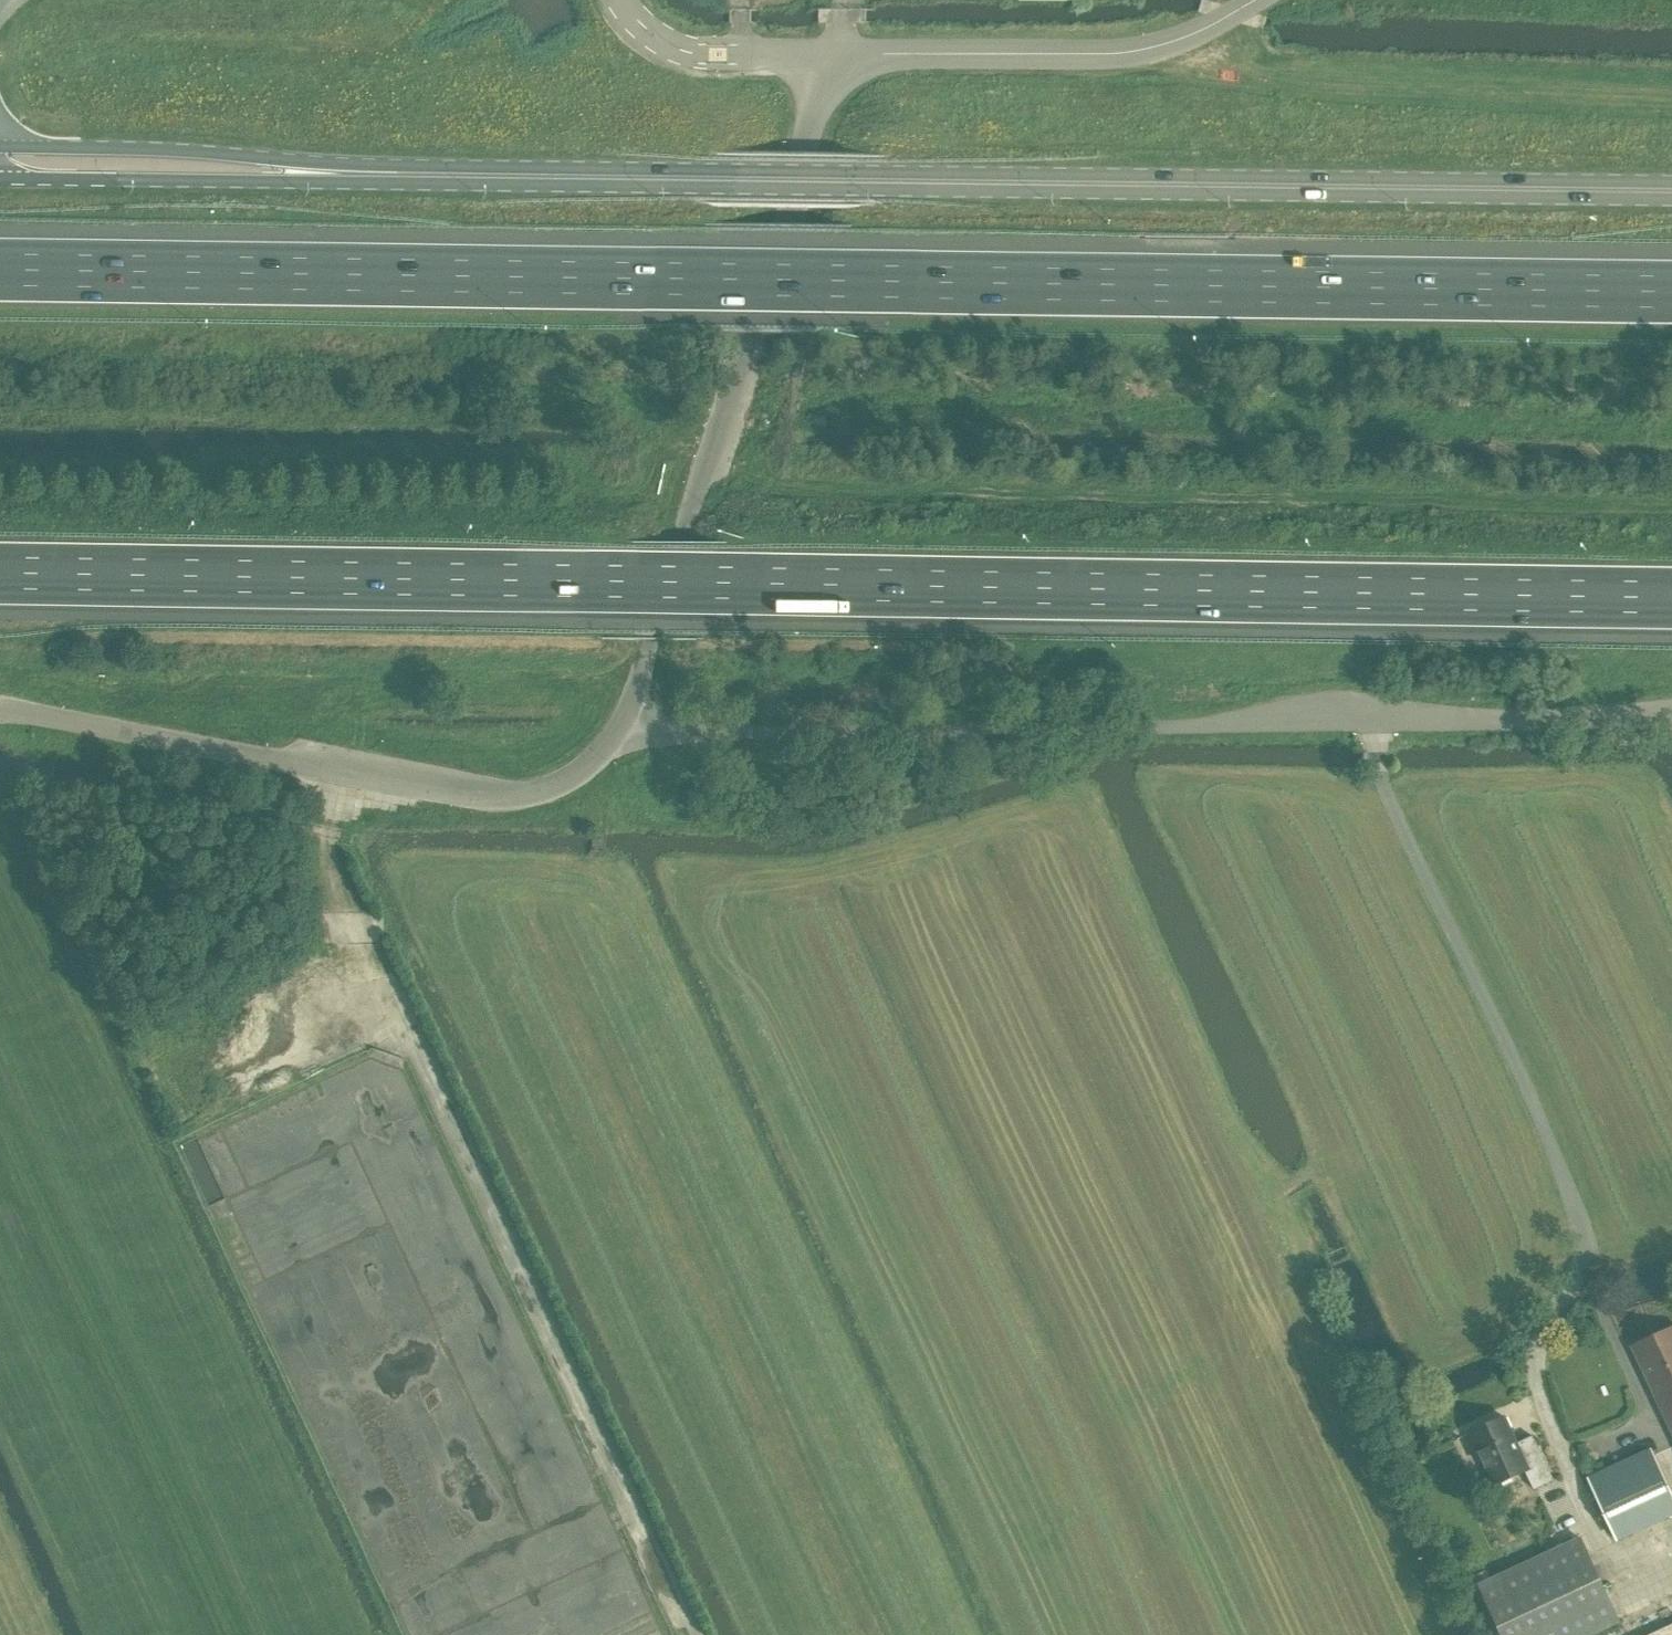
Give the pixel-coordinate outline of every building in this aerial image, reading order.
[(1633,1347),(1671,1431),(1671,1329),(1633,1347)] [(1517,1443),(1505,1416),(1471,1432),(1496,1485),(1526,1471),(1534,1489),(1554,1480),(1534,1435),(1517,1443)] [(1671,1513),(1671,1496),(1651,1450),(1589,1479),(1617,1539),(1671,1513)] [(1619,1622),(1580,1538),(1479,1585),(1502,1634),(1591,1634),(1619,1622)]
